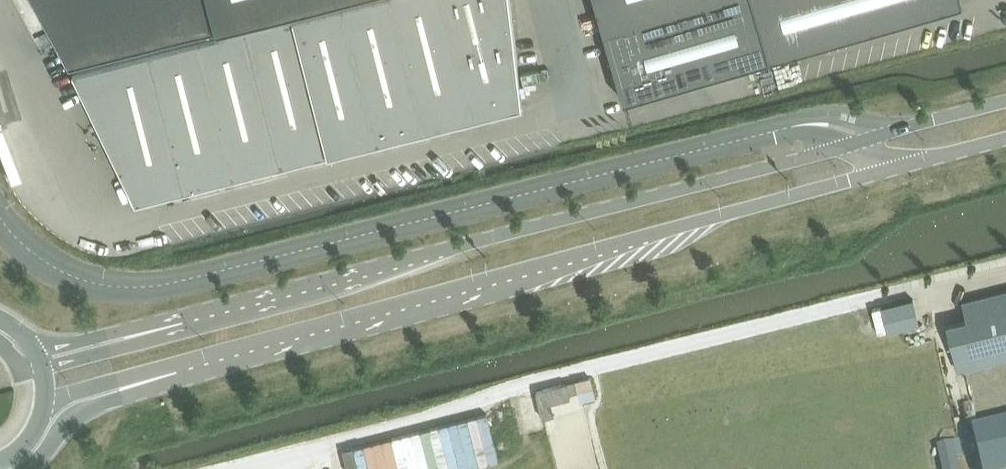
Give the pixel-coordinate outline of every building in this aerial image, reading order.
[(73,67),(219,30),(220,32),(317,7),(343,0),(37,0),(73,67)] [(421,130),(389,0),(364,0),(341,6),(376,142),(409,133),(421,130)] [(421,130),(467,118),(437,0),(389,0),(421,130)] [(467,118),(522,104),(510,0),(437,0),(467,118)] [(624,101),(962,3),(962,0),(595,0),(624,101)] [(330,153),(376,142),(341,6),(295,17),(330,153)] [(295,17),(249,29),(284,165),(330,153),(295,17)] [(284,165),(249,29),(204,41),(230,143),(238,177),(243,175),(247,174),(248,174),(256,172),(257,172),(260,171),(284,165)] [(204,41),(158,52),(192,188),(205,185),(222,181),(232,178),(238,177),(230,143),(204,41)] [(137,202),(192,188),(158,52),(75,74),(137,202)] [(248,175),(247,175),(249,183),(250,183),(258,181),(259,181),(259,180),(257,173),(256,173),(248,175)] [(963,302),(967,320),(946,326),(958,370),(1005,359),(1005,291),(963,302)] [(973,431),(982,468),(1005,468),(1005,423),(973,431)] [(943,432),(934,434),(941,468),(958,468),(953,443),(946,444),(943,432)]
